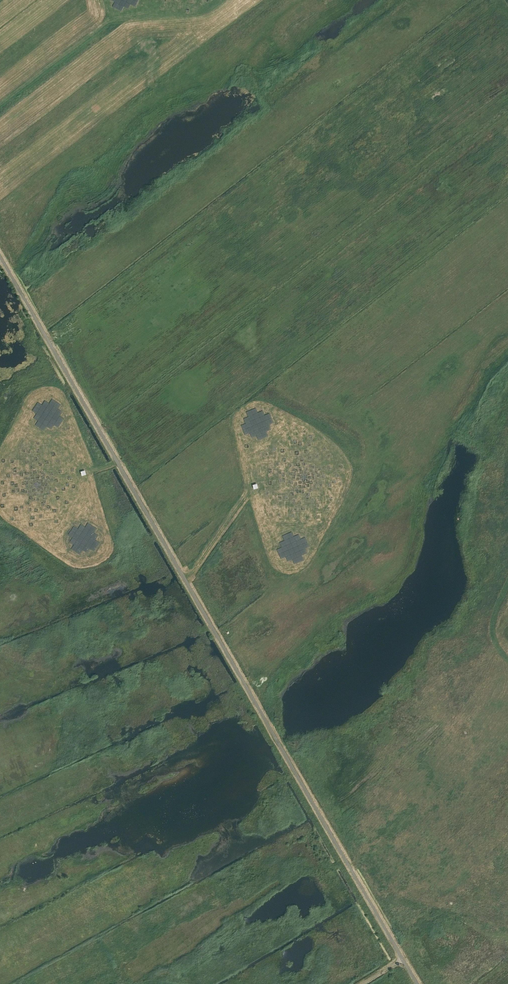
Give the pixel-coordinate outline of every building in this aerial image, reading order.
[(115,2),(112,6),(121,11),(124,6),(128,9),(131,4),(135,6),(139,0),(111,0),(115,2)] [(35,425),(44,430),(47,426),(51,429),(54,424),(58,427),(64,419),(59,416),(62,411),(58,409),(61,404),(52,399),(49,403),(45,400),(42,405),(38,402),(32,411),(36,413),(34,418),(38,420),(35,425)] [(246,423),(241,425),(245,435),(250,433),(252,437),(256,435),(258,440),(268,436),(266,431),(271,429),(269,424),(273,422),(269,413),(264,415),(262,410),(258,412),(256,408),(246,412),(248,416),(243,418),(246,423)] [(74,544),(71,549),(80,554),(83,550),(87,553),(90,548),(94,551),(100,543),(95,540),(98,535),(94,533),(96,528),(88,523),(85,527),(81,524),(78,529),(74,526),(68,534),(72,537),(70,542),(74,544)] [(292,531),(282,536),(284,540),(279,542),(281,547),(277,549),(281,559),(286,556),(288,561),(292,559),(294,564),(304,560),(302,555),(306,553),(304,548),(309,546),(305,537),(300,539),(298,534),(294,536),(292,531)]
